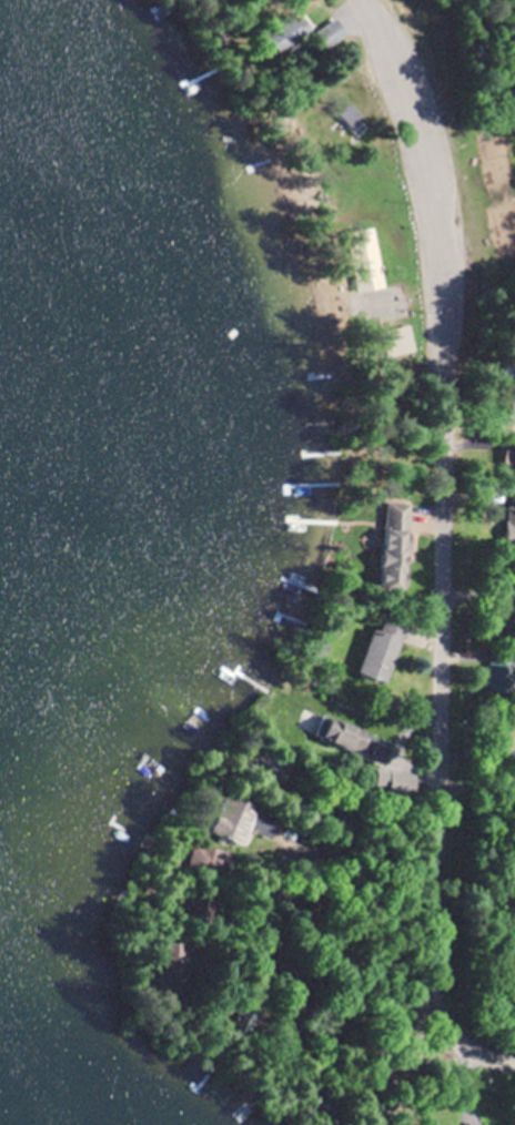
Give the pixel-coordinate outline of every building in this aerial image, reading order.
[(307,35),(319,51),(339,36),(327,20),(307,35)] [(337,98),(326,112),(348,131),(360,117),(337,98)] [(382,288),(371,227),(343,233),(354,293),(382,288)] [(374,359),(412,351),(407,325),(369,333),(374,359)] [(507,440),(507,466),(514,466),(514,440),(507,440)] [(376,588),(403,588),(403,504),(377,503),(376,588)] [(401,621),(373,613),(355,676),(383,684),(401,621)] [(365,759),(373,738),(319,717),(311,738),(365,759)] [(236,844),(248,808),(213,797),(201,834),(236,844)] [(169,961),(169,943),(149,943),(149,961),(169,961)]
